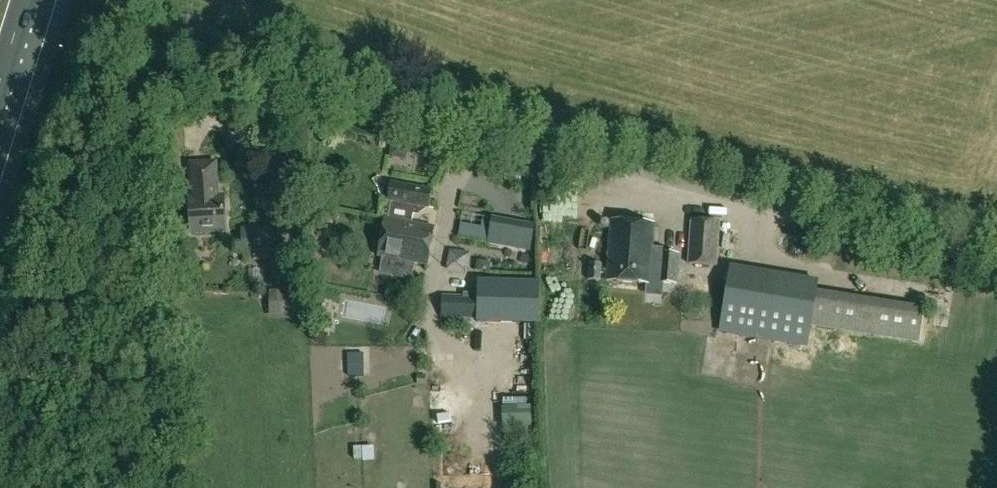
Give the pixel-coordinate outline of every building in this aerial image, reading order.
[(223,198),(216,198),(214,164),(192,166),(194,200),(189,200),(191,232),(225,230),(223,198)] [(389,218),(385,218),(378,256),(427,266),(434,227),(411,223),(413,214),(417,215),(419,206),(428,208),(431,192),(390,184),(387,200),(392,201),(389,218)] [(522,223),(524,213),(494,207),(492,217),(522,223)] [(687,265),(717,267),(721,221),(691,219),(687,265)] [(661,283),(676,284),(678,255),(662,254),(662,255),(652,254),(654,225),(611,221),(606,282),(650,285),(660,285),(661,283)] [(532,230),(492,223),(488,244),(528,251),(532,230)] [(241,228),(242,251),(275,250),(273,226),(241,228)] [(451,248),(447,271),(466,274),(470,253),(451,248)] [(489,273),(490,264),(476,262),(475,271),(489,273)] [(589,263),(588,281),(601,281),(602,264),(589,263)] [(698,267),(698,288),(752,289),(753,268),(698,267)] [(776,315),(798,315),(798,277),(759,277),(758,302),(776,303),(776,315)] [(479,300),(477,326),(539,329),(540,303),(536,302),(537,283),(498,282),(498,300),(479,300)] [(269,290),(269,318),(302,318),(302,290),(269,290)] [(809,327),(920,344),(925,308),(814,291),(809,327)] [(443,296),(441,318),(475,319),(476,297),(443,296)] [(487,342),(488,352),(505,350),(504,341),(487,342)] [(367,344),(352,345),(353,369),(368,368),(367,344)] [(470,452),(470,463),(489,462),(488,451),(470,452)]
